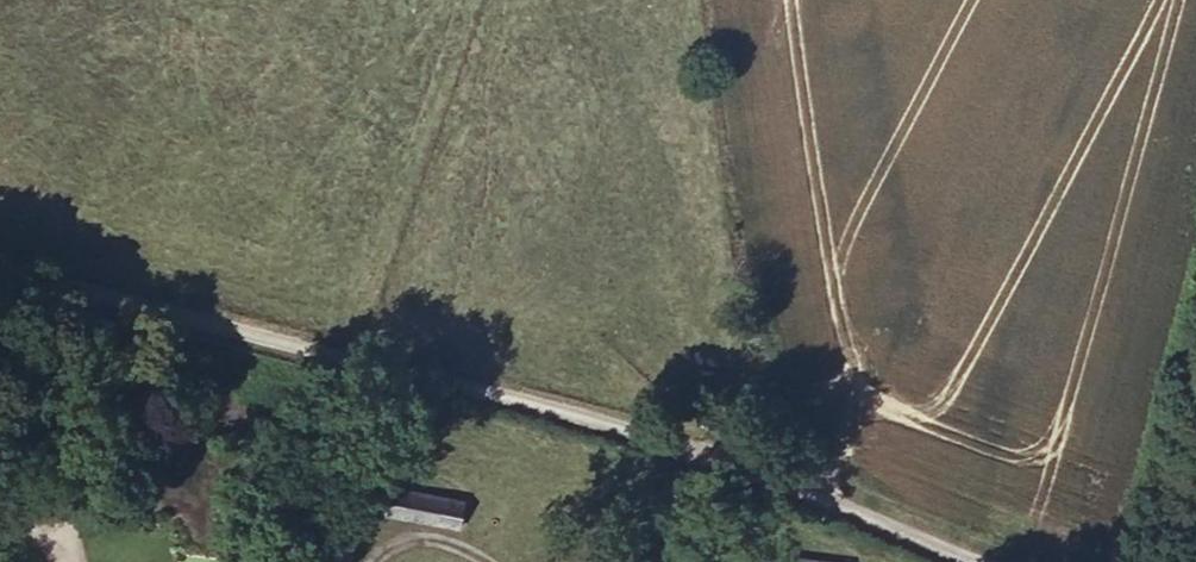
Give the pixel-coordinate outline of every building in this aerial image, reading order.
[(349,526),(463,543),(469,509),(327,493),(316,561),(343,561),(349,526)]
